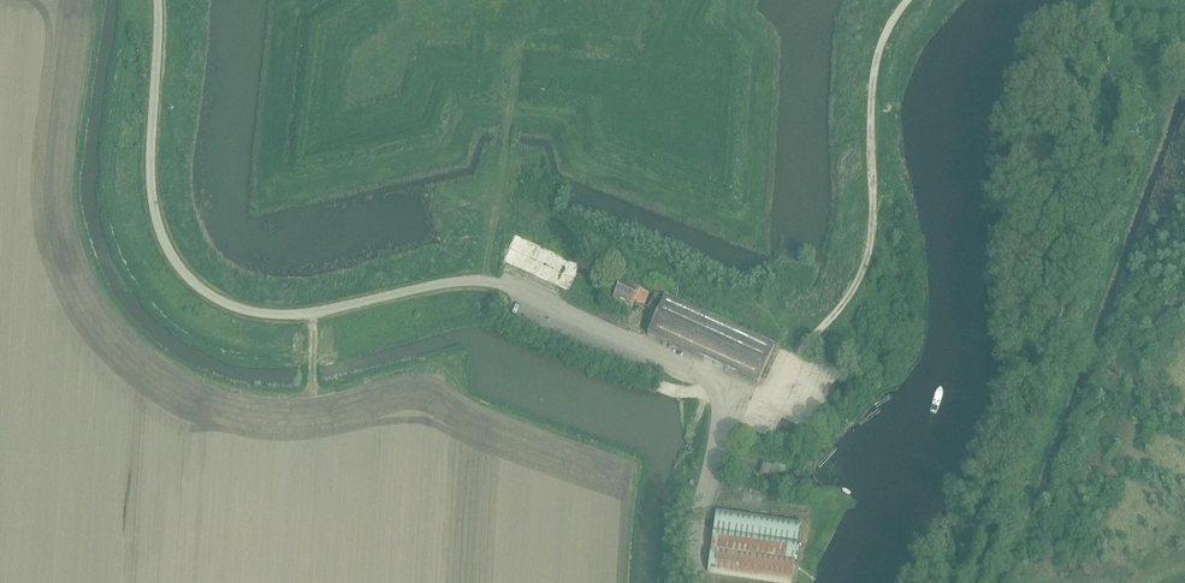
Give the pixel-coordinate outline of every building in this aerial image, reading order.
[(528,253),(523,268),(568,283),(573,268),(528,253)] [(634,301),(644,306),(649,294),(620,281),(613,298),(632,307),(634,301)] [(647,334),(758,384),(775,346),(664,296),(664,297),(654,293),(648,307),(657,312),(647,334)] [(770,477),(771,474),(774,466),(763,463),(759,474),(770,477)] [(709,558),(707,573),(780,582),(791,582),(800,521),(716,509),(709,558)]
